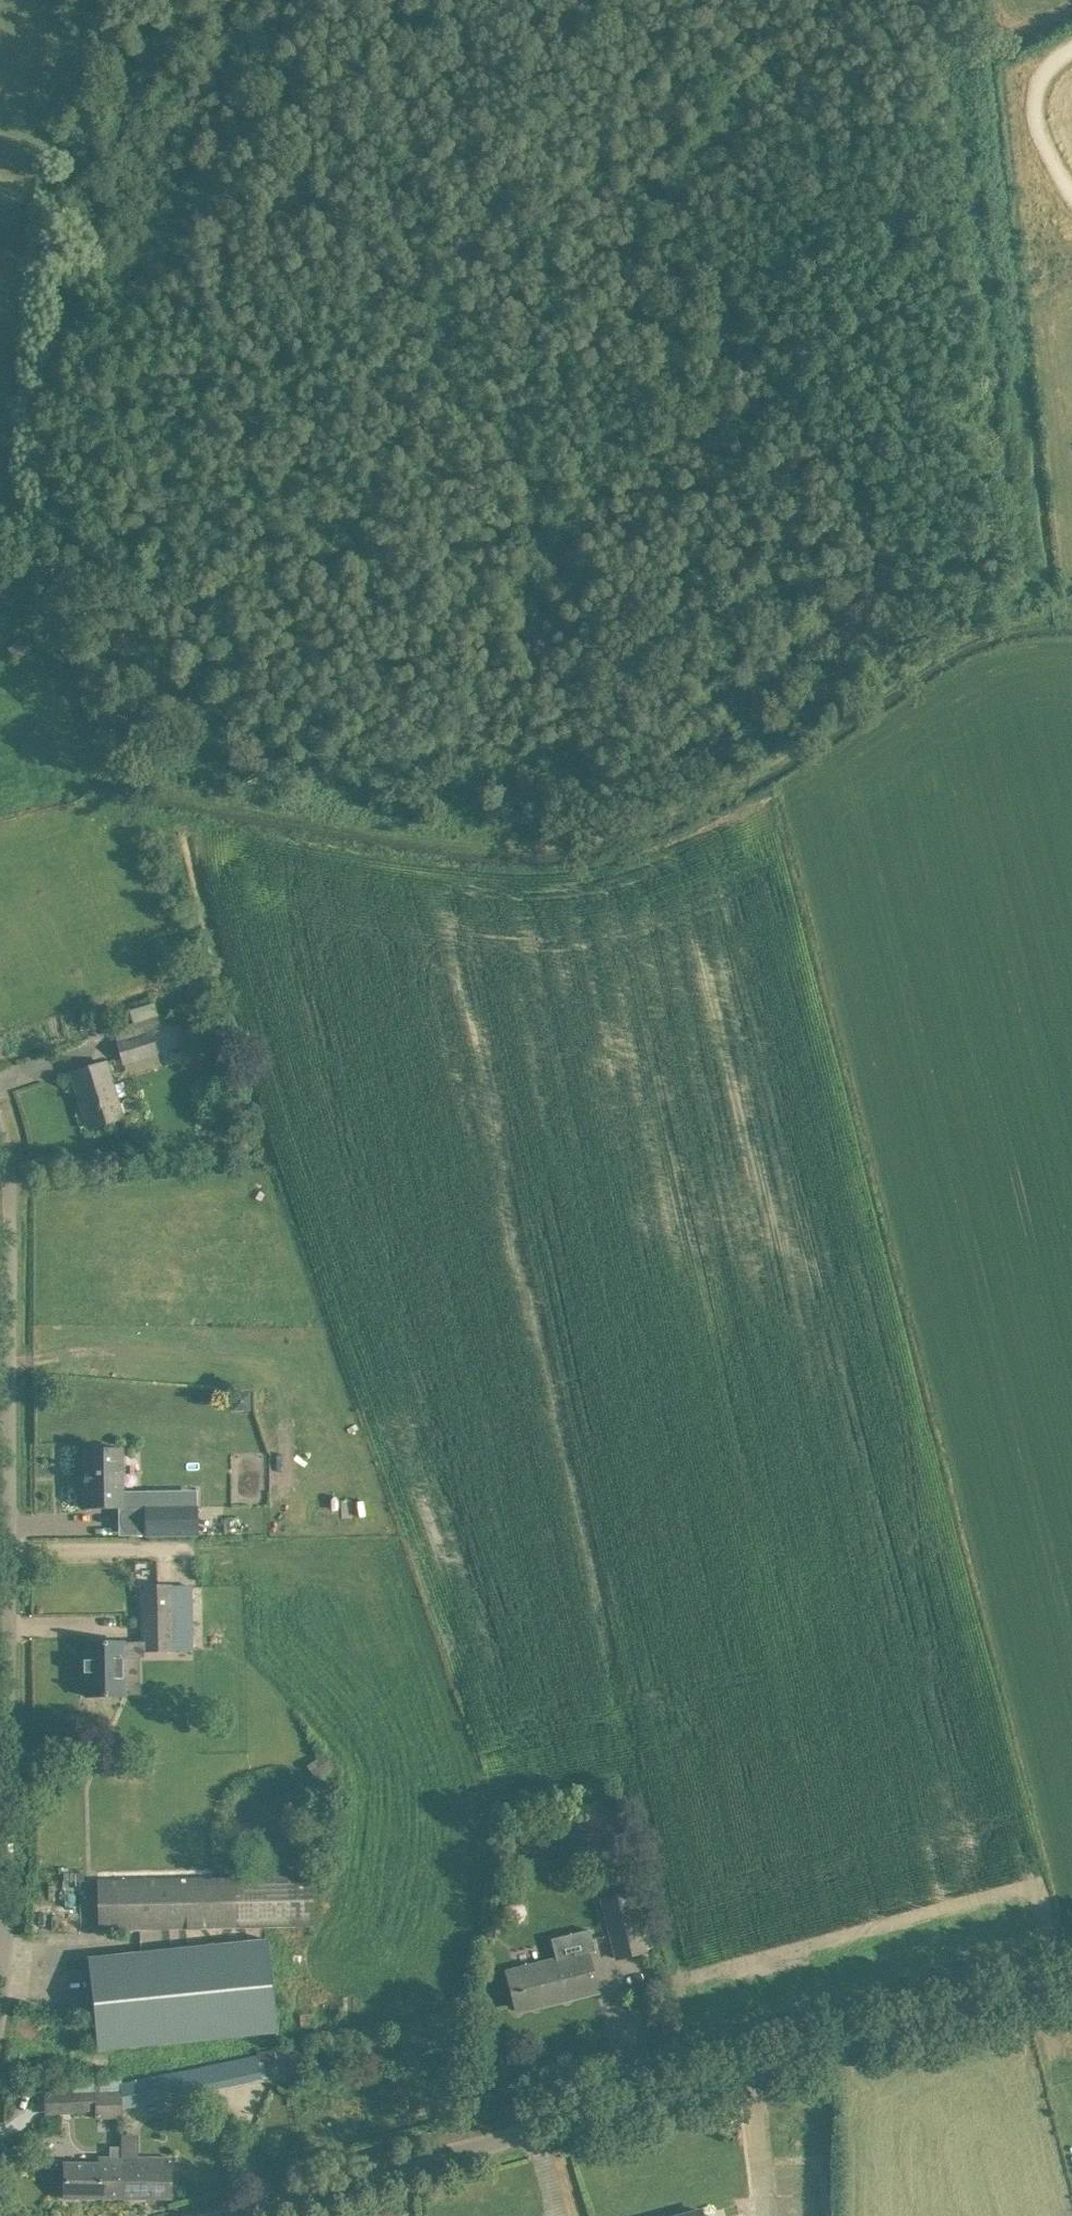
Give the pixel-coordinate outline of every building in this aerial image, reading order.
[(27,651),(19,641),(9,649),(17,659),(27,651)] [(134,1025),(115,1030),(128,1076),(160,1066),(156,1053),(186,1044),(180,1024),(173,1026),(170,1012),(158,1015),(154,1003),(130,1010),(134,1025)] [(105,1062),(93,1066),(72,1072),(89,1128),(122,1117),(105,1062)] [(84,1449),(85,1508),(119,1508),(123,1508),(123,1503),(122,1448),(113,1448),(112,1445),(94,1445),(94,1448),(84,1449)] [(197,1506),(145,1507),(145,1531),(145,1535),(197,1535),(198,1535),(197,1506)] [(193,1586),(165,1586),(143,1586),(144,1650),(194,1649),(193,1586)] [(123,1695),(122,1663),(122,1642),(87,1642),(87,1696),(123,1695)] [(323,1753),(305,1765),(315,1779),(333,1766),(323,1753)] [(100,1929),(311,1925),(310,1875),(100,1879),(100,1929)] [(631,1889),(602,1896),(617,1957),(646,1949),(631,1889)] [(561,1957),(507,1970),(517,2010),(597,1991),(587,1950),(599,1948),(594,1926),(556,1936),(561,1957)] [(97,2049),(276,2031),(267,1939),(88,1957),(97,2049)] [(308,2054),(290,2057),(293,2073),(306,2070),(306,2069),(311,2068),(308,2054)] [(124,2080),(124,2108),(243,2083),(238,2058),(160,2076),(159,2071),(124,2080)] [(82,2082),(70,2083),(71,2094),(72,2094),(72,2110),(96,2109),(97,2117),(123,2116),(123,2108),(124,2108),(124,2080),(122,2081),(121,2077),(82,2082)] [(64,2197),(123,2198),(123,2157),(102,2157),(101,2163),(65,2163),(64,2197)] [(123,2157),(123,2198),(171,2198),(172,2158),(123,2157)]
